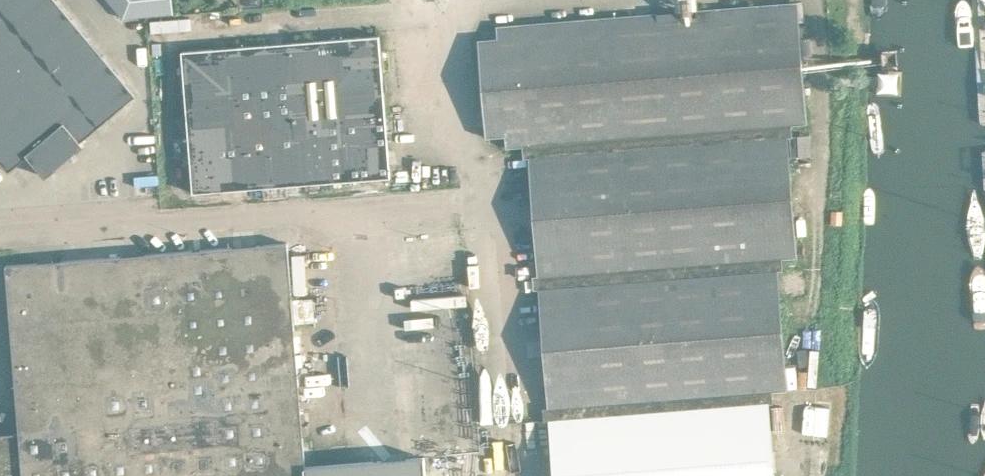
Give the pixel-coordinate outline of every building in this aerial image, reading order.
[(8,163),(27,147),(45,169),(83,137),(80,133),(135,87),(103,46),(63,0),(0,0),(0,154),(8,163)] [(122,10),(172,7),(171,0),(113,0),(122,10)] [(804,84),(797,0),(733,0),(496,19),(497,31),(477,32),(485,130),(505,128),(506,140),(526,138),(553,475),(774,475),(767,385),(787,383),(776,252),(796,250),(786,118),(806,116),(804,84)] [(181,43),(192,185),(389,169),(378,28),(181,43)] [(423,449),(304,459),(304,457),(310,457),(309,434),(302,434),(286,236),(5,258),(18,425),(0,427),(0,475),(425,475),(423,449)]
